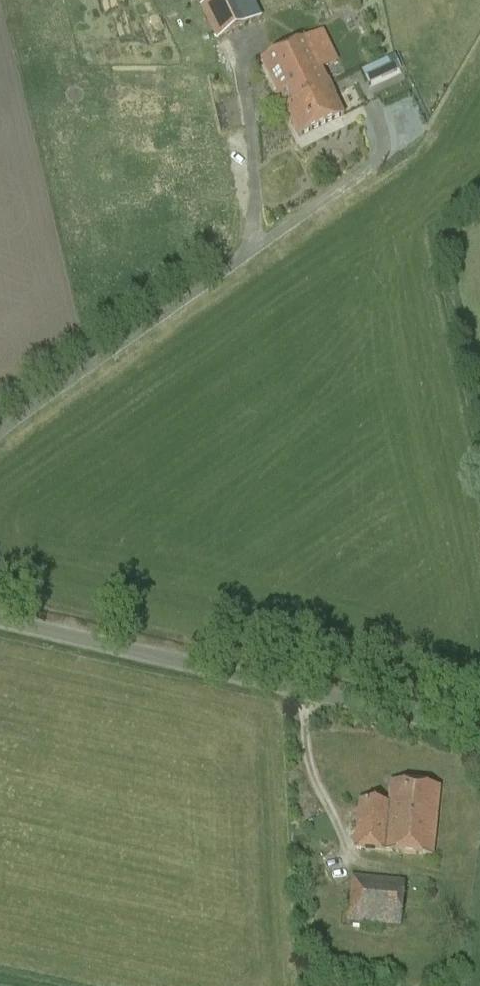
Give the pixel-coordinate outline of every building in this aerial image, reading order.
[(207,3),(200,7),(217,41),(263,19),(254,0),(205,0),(207,3)] [(276,107),(282,105),(297,138),(344,115),(308,40),(261,62),(277,96),(272,98),(276,107)] [(363,68),(369,84),(395,73),(389,57),(363,68)] [(391,784),(389,805),(359,802),(355,847),(433,855),(440,789),(391,784)] [(351,876),(347,922),(400,928),(405,882),(351,876)]
